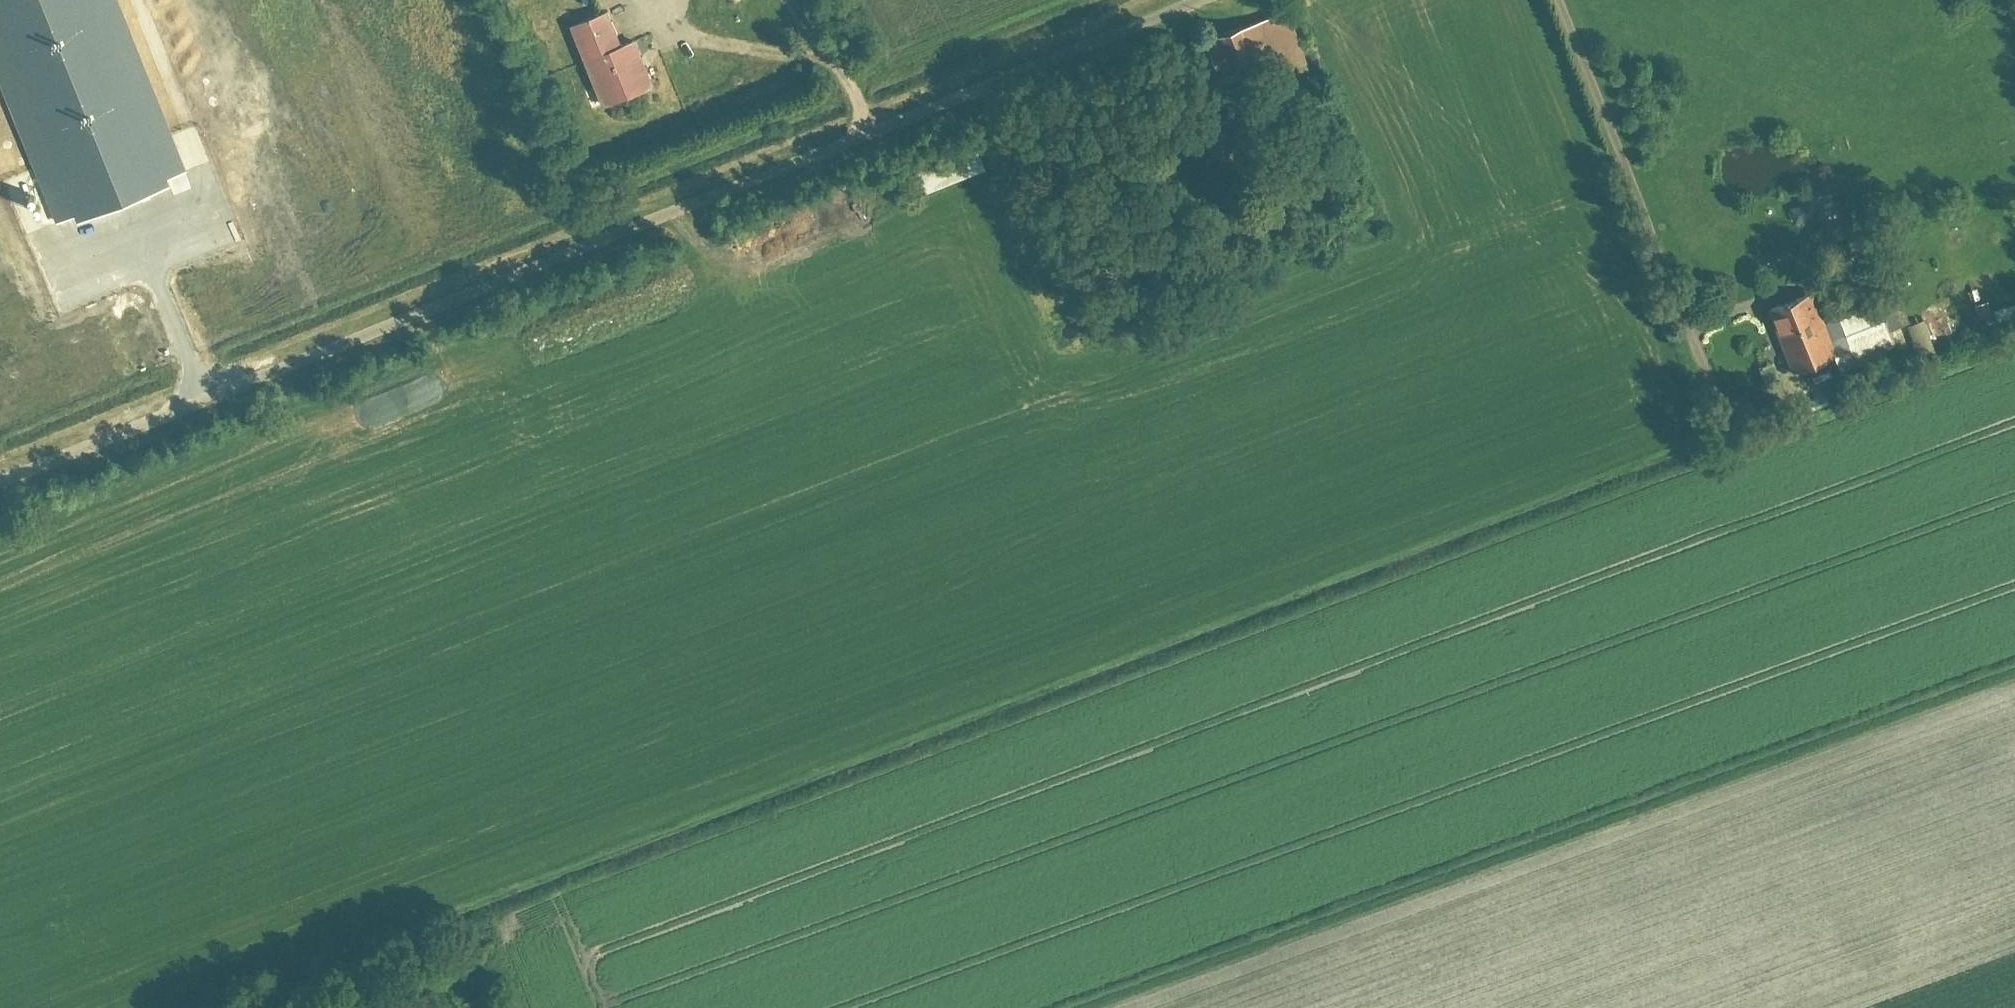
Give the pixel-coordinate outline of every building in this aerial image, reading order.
[(118,0),(0,0),(0,74),(58,219),(76,212),(78,219),(171,182),(168,175),(185,168),(118,0)] [(1211,33),(1231,88),(1311,59),(1291,4),(1211,33)] [(615,42),(607,15),(576,25),(604,108),(657,90),(639,34),(615,42)] [(1252,160),(1231,108),(1188,126),(1209,177),(1252,160)] [(925,168),(934,190),(991,167),(982,145),(925,168)] [(1772,294),(1796,353),(1835,337),(1842,353),(1900,329),(1885,293),(1833,315),(1817,275),(1772,294)] [(474,998),(451,1007),(478,1007),(474,998)]
